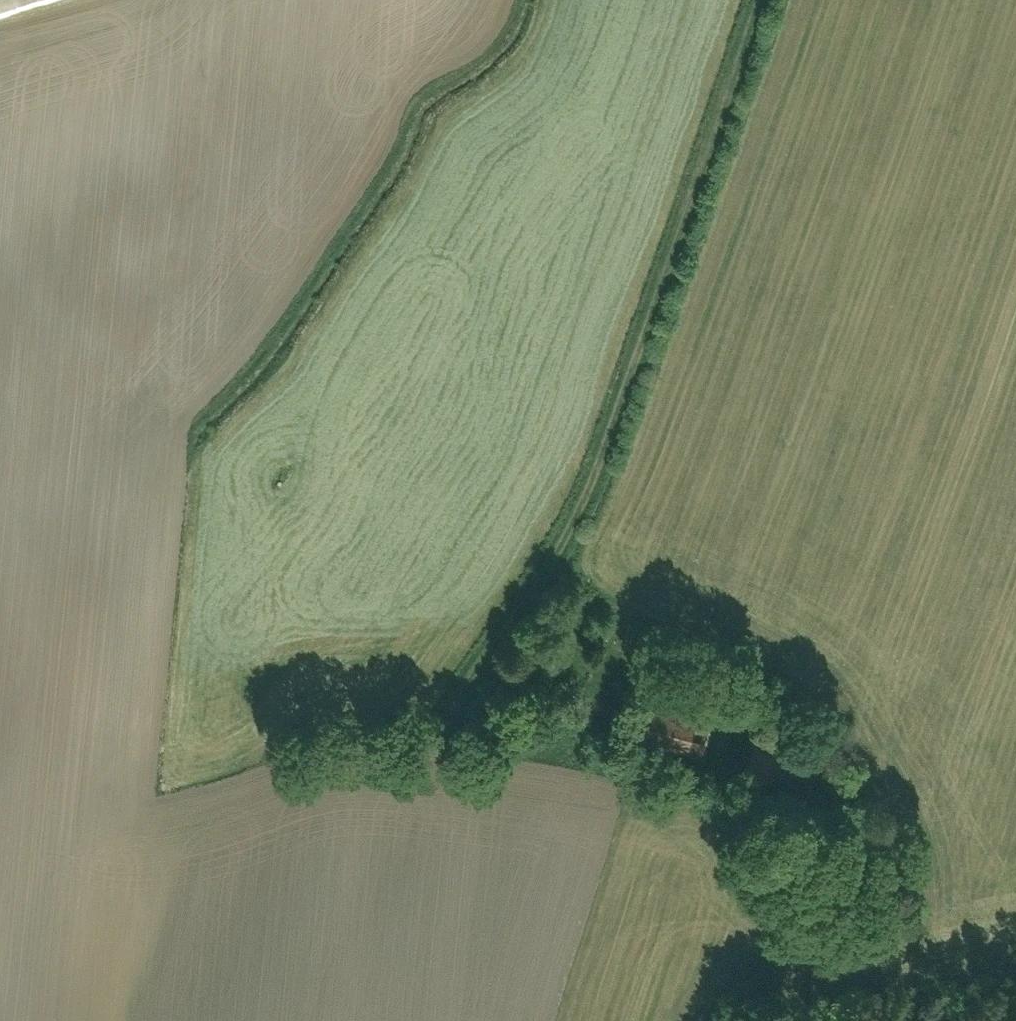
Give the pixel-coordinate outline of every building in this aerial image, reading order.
[(654,715),(642,748),(689,765),(701,731),(654,715)] [(761,748),(743,772),(763,787),(782,764),(761,748)]
